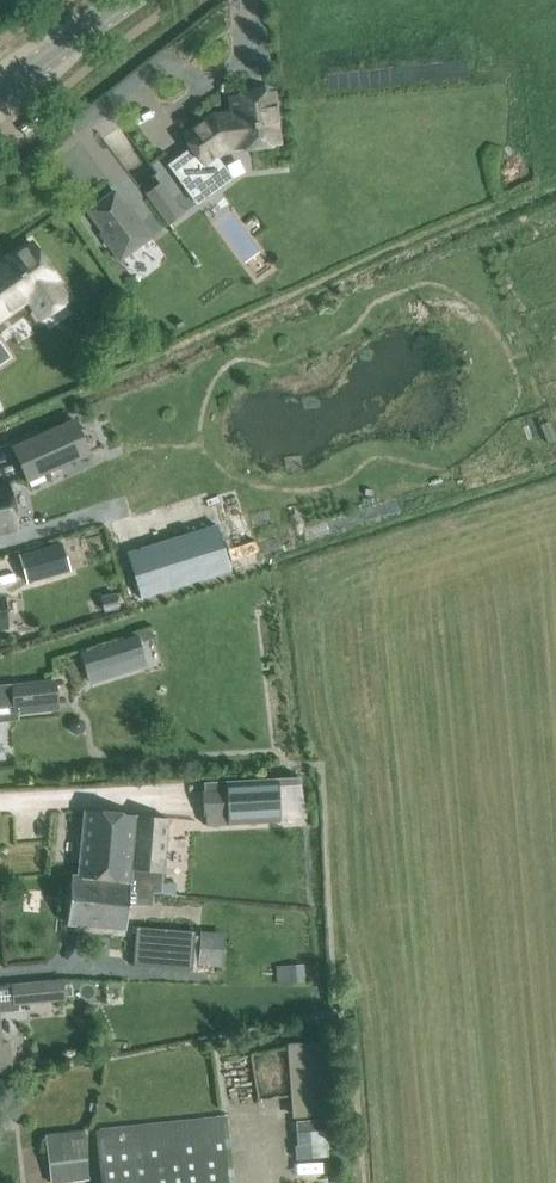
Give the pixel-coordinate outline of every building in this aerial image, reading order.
[(192,147),(169,164),(197,203),(216,189),(199,166),(215,154),(222,149),(238,147),(237,141),(277,136),(272,92),(230,97),(232,114),(211,116),(184,135),(192,147)] [(168,225),(184,213),(161,181),(144,193),(167,224),(168,225)] [(100,233),(119,260),(152,236),(132,209),(129,211),(114,191),(87,210),(102,231),(100,233)] [(32,243),(0,265),(0,318),(27,299),(41,318),(68,299),(51,274),(53,273),(32,243)] [(12,442),(29,473),(85,444),(69,412),(12,442)] [(0,495),(0,541),(21,538),(15,493),(0,495)] [(151,548),(130,557),(139,580),(227,544),(209,500),(143,526),(151,548)] [(67,566),(80,563),(75,536),(61,539),(67,566)] [(10,559),(17,580),(55,568),(48,547),(10,559)] [(93,592),(100,610),(115,604),(108,586),(93,592)] [(82,655),(88,673),(123,661),(126,671),(145,665),(136,637),(82,655)] [(11,683),(13,710),(59,705),(56,679),(11,683)] [(69,723),(69,725),(69,726),(70,728),(71,729),(72,730),(73,731),(74,732),(76,733),(77,733),(79,733),(80,732),(82,731),(83,730),(84,729),(85,728),(85,726),(85,725),(85,723),(85,722),(84,721),(83,720),(82,718),(81,718),(79,717),(78,717),(77,717),(75,717),(74,718),(72,719),(71,720),(71,721),(70,722),(69,723)] [(279,821),(277,785),(277,778),(204,782),(203,782),(204,791),(202,791),(203,815),(205,815),(206,825),(279,821)] [(84,810),(78,876),(78,877),(130,882),(131,868),(161,871),(167,818),(108,813),(84,810)] [(78,877),(78,876),(71,875),(67,923),(91,925),(124,928),(128,889),(159,892),(161,871),(131,868),(130,882),(78,877)] [(199,929),(140,926),(138,965),(196,968),(199,929)] [(310,929),(298,930),(299,947),(311,947),(310,929)] [(214,932),(200,931),(198,958),(198,962),(212,963),(214,932)] [(62,996),(73,995),(72,983),(61,984),(61,980),(12,985),(14,1004),(63,999),(62,996)] [(287,1043),(292,1117),(329,1115),(324,1040),(287,1043)] [(13,1073),(10,1041),(0,1042),(0,1074),(13,1073)] [(101,1182),(233,1182),(226,1117),(96,1131),(101,1182)] [(296,1159),(325,1156),(322,1126),(293,1129),(296,1159)] [(50,1182),(60,1182),(89,1180),(83,1129),(45,1133),(50,1182)]
